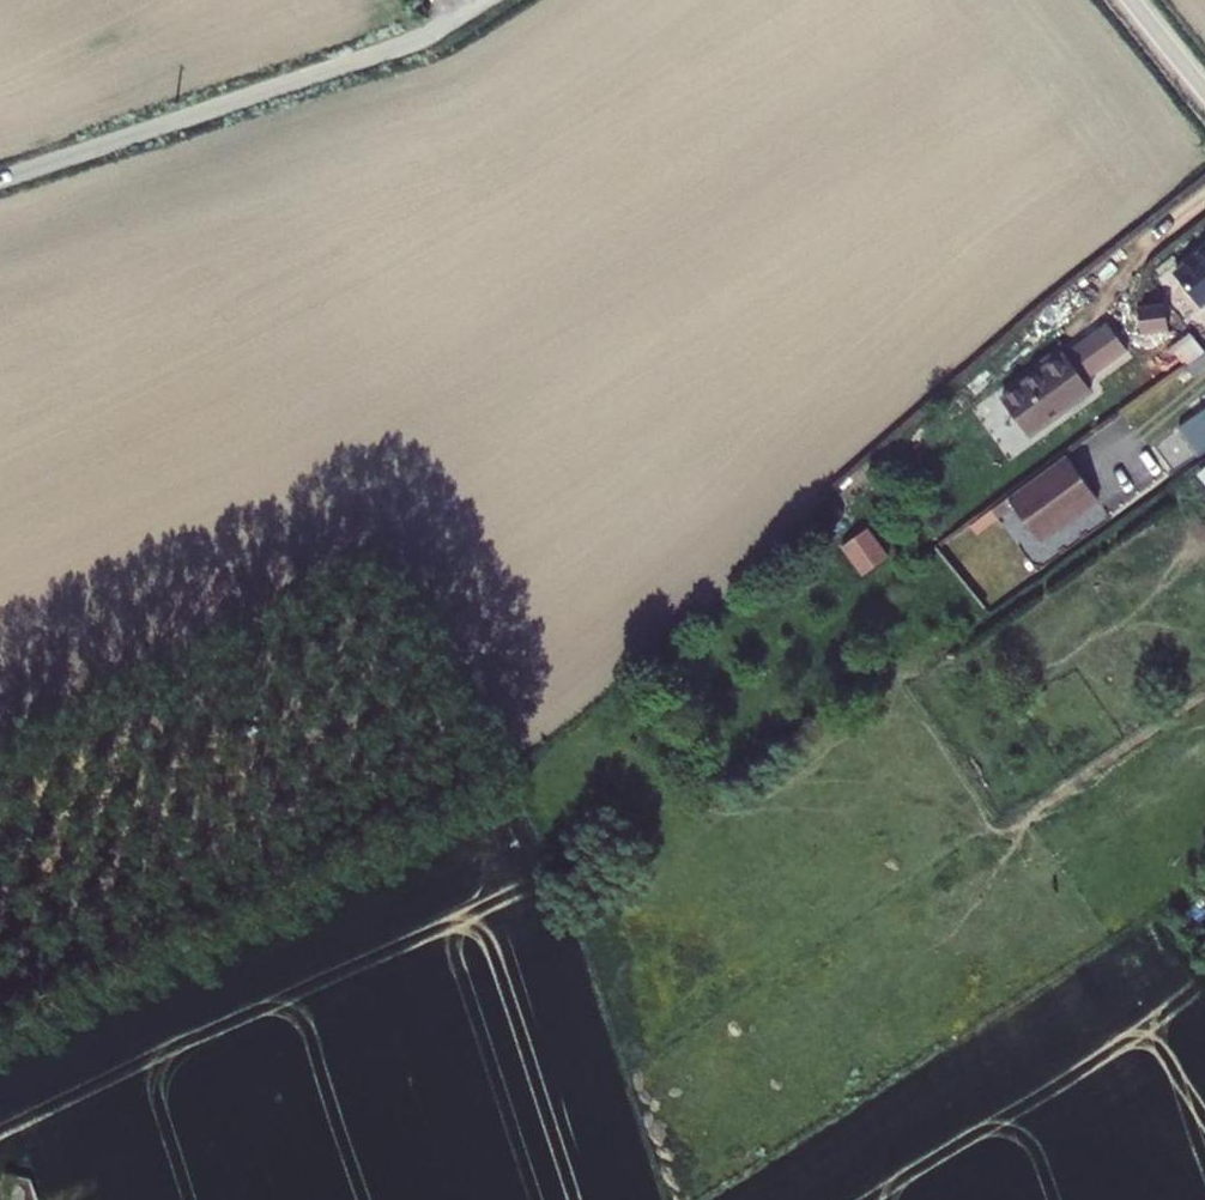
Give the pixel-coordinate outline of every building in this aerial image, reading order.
[(1175,288),(1151,291),(1156,321),(1180,317),(1175,288)] [(1072,335),(1010,382),(1038,418),(1099,371),(1072,335)] [(1077,444),(1001,498),(1007,507),(1024,494),(1050,530),(1108,488),(1077,444)] [(894,541),(879,518),(858,533),(874,556),(894,541)] [(13,1176),(12,1176),(11,1176),(10,1176),(9,1177),(9,1178),(8,1179),(6,1191),(8,1199),(39,1199),(36,1192),(33,1182),(32,1181),(31,1180),(30,1180),(22,1178),(13,1176)]
